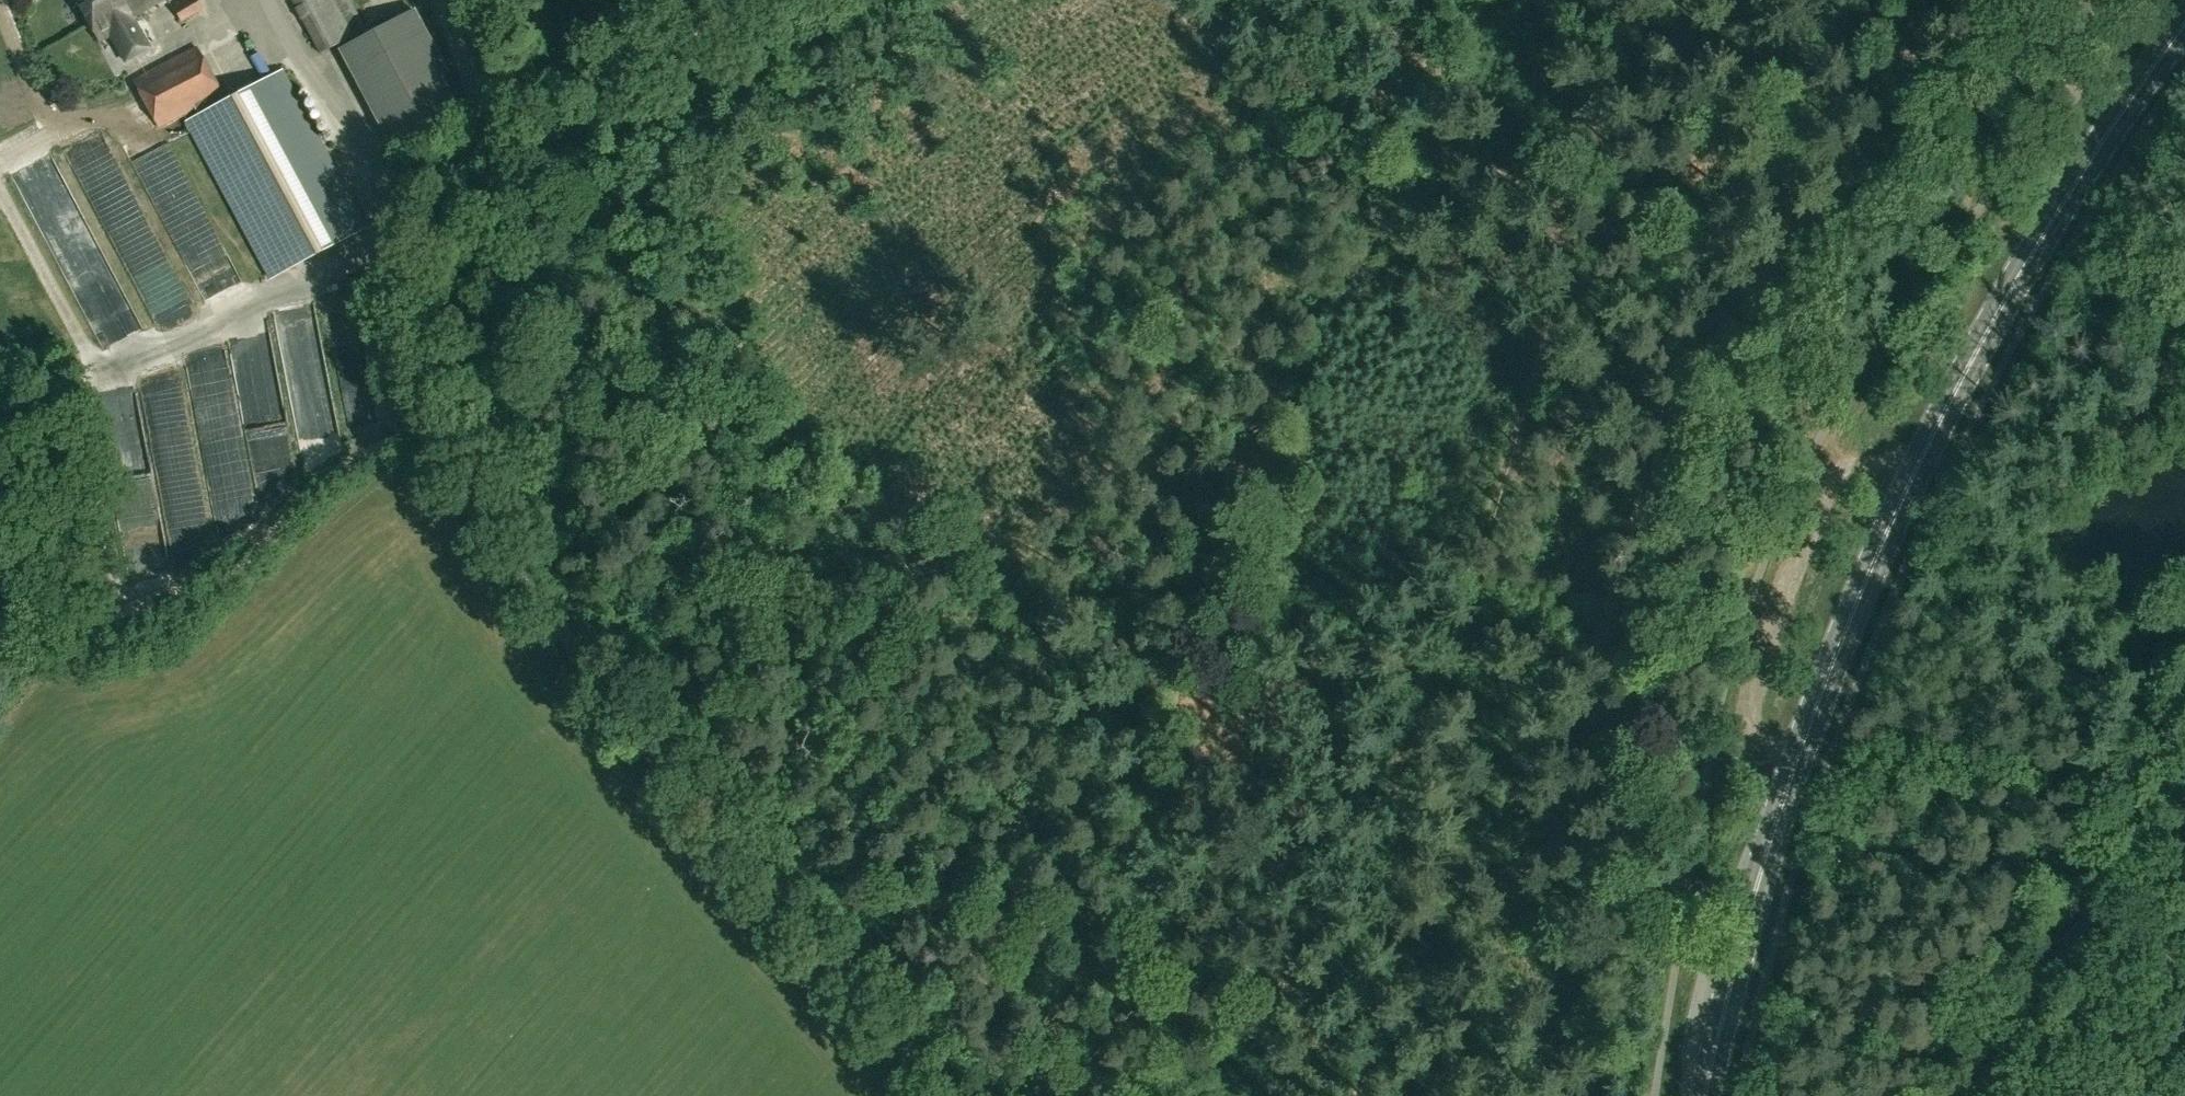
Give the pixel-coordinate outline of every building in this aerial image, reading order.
[(128,62),(152,47),(134,16),(161,0),(75,0),(102,43),(113,37),(128,62)] [(198,0),(185,0),(172,8),(181,22),(203,9),(198,0)] [(319,55),(365,30),(350,0),(290,0),(319,55)] [(338,49),(393,152),(463,116),(442,77),(450,73),(416,8),(338,49)] [(157,129),(195,109),(221,96),(197,49),(133,82),(157,129)] [(365,228),(342,183),(283,71),(224,101),(221,96),(195,109),(199,116),(189,122),(244,224),(272,277),(365,228)] [(387,408),(360,410),(361,427),(388,425),(387,408)] [(345,413),(314,415),(315,448),(347,447),(345,413)] [(276,451),(281,493),(292,491),(290,473),(305,471),(302,448),(276,451)]
